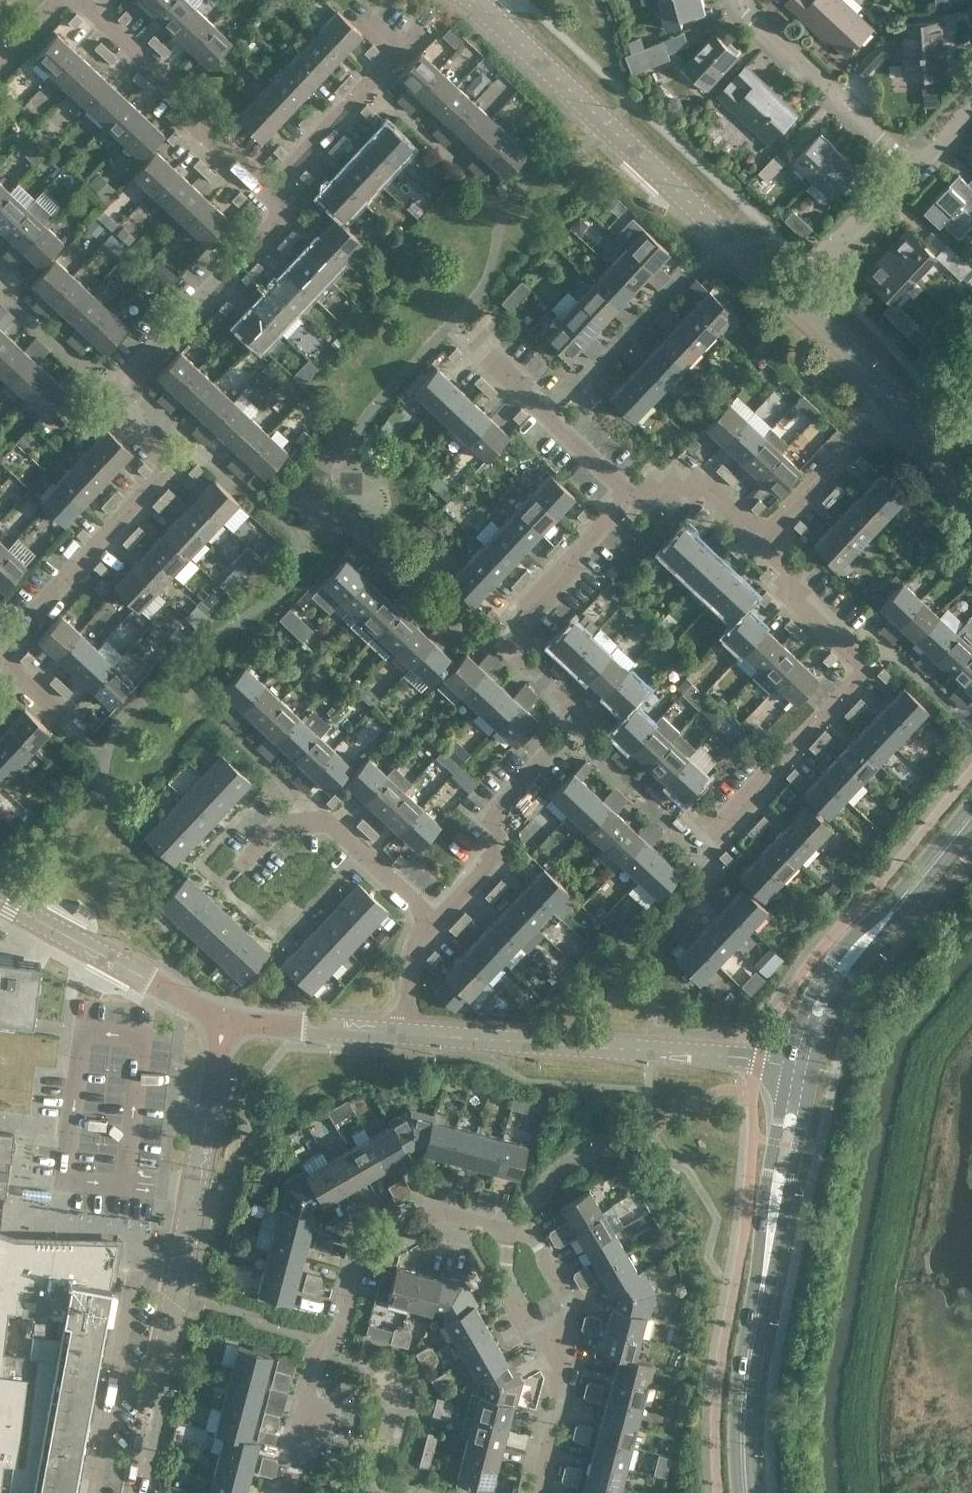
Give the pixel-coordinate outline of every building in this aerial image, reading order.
[(154,13),(166,0),(139,0),(154,13)] [(188,0),(166,0),(154,13),(172,31),(195,6),(188,0)] [(644,5),(659,0),(667,28),(684,23),(683,18),(699,14),(697,9),(705,6),(704,0),(642,0),(644,5)] [(857,11),(845,0),(787,0),(786,2),(818,32),(823,26),(830,34),(828,36),(848,56),(862,42),(859,39),(872,25),(857,11)] [(172,31),(189,47),(212,23),(195,6),(172,31)] [(132,15),(126,9),(118,18),(124,24),(132,15)] [(338,10),(337,10),(321,28),(345,51),(362,33),(338,10)] [(68,22),(69,22),(75,27),(83,19),(77,13),(68,22)] [(915,23),(906,23),(909,75),(922,75),(923,105),(939,105),(938,74),(945,73),(942,21),(915,23)] [(231,40),(212,23),(189,47),(208,64),(231,40)] [(463,38),(451,26),(444,34),(456,45),(463,38)] [(328,69),(345,51),(321,28),(304,46),(328,69)] [(75,50),(60,36),(57,33),(34,57),(53,74),(75,50)] [(715,33),(687,62),(685,65),(708,87),(739,55),(715,33)] [(156,48),(162,42),(154,34),(148,41),(156,48)] [(632,54),(646,48),(641,37),(628,42),(632,54)] [(95,47),(103,55),(109,48),(101,41),(95,47)] [(171,50),(162,42),(156,48),(165,57),(171,50)] [(633,74),(669,60),(662,42),(646,48),(632,54),(626,56),(633,74)] [(364,52),(371,58),(379,49),(373,43),(364,52)] [(888,52),(880,43),(858,66),(866,75),(888,52)] [(312,85),(328,69),(304,46),(288,63),(312,85)] [(109,48),(103,55),(112,63),(118,57),(109,48)] [(92,66),(75,50),(53,74),(70,90),(92,66)] [(398,99),(405,105),(439,68),(421,51),(398,75),(410,86),(398,99)] [(298,100),(312,85),(288,63),(274,77),(298,100)] [(749,64),(720,94),(771,142),(798,113),(762,79),(763,78),(749,64)] [(110,82),(92,66),(70,90),(88,107),(110,82)] [(456,85),(439,68),(405,105),(411,111),(423,99),(434,109),(456,85)] [(191,70),(183,79),(189,85),(197,76),(191,70)] [(133,78),(141,85),(147,79),(139,71),(133,78)] [(357,80),(356,80),(350,74),(343,82),(349,88),(357,80)] [(281,119),(298,100),(274,77),(257,96),(281,119)] [(150,93),(156,86),(147,79),(141,85),(150,93)] [(105,123),(128,99),(110,82),(88,107),(105,123)] [(343,82),(334,91),(341,96),(349,88),(343,82)] [(433,132),(440,138),(474,101),(456,85),(434,109),(445,119),(433,132)] [(257,96),(238,116),(262,139),(281,119),(257,96)] [(105,123),(121,138),(123,140),(145,115),(128,99),(105,123)] [(492,117),(474,101),(440,138),(446,144),(458,131),(469,141),(492,117)] [(367,104),(360,110),(369,118),(375,112),(367,104)] [(313,120),(321,111),(314,105),(306,114),(313,120)] [(180,115),(172,107),(165,114),(174,122),(180,115)] [(306,114),(298,122),(305,128),(313,120),(306,114)] [(123,140),(140,156),(163,132),(145,115),(123,140)] [(509,134),(492,117),(469,141),(480,152),(468,164),(475,171),(509,134)] [(387,123),(370,141),(394,163),(402,155),(420,172),(429,162),(411,145),(387,123)] [(182,136),(175,129),(167,138),(173,144),(182,136)] [(796,161),(814,178),(824,167),(840,150),(821,133),(796,161)] [(344,134),(336,142),(343,149),(351,140),(344,134)] [(525,148),(509,134),(475,171),(481,177),(493,164),(505,175),(527,151),(527,150),(531,146),(529,144),(525,148)] [(380,178),(394,163),(370,141),(354,159),(382,185),(383,185),(382,185),(385,182),(380,178)] [(343,149),(336,142),(328,151),(335,157),(343,149)] [(288,152),(280,144),(274,151),(282,159),(288,152)] [(133,174),(134,175),(151,191),(174,167),(156,150),(133,174)] [(824,167),(814,178),(833,196),(859,168),(840,150),(824,167)] [(777,154),(759,173),(769,182),(786,164),(777,154)] [(193,164),(201,172),(207,165),(199,158),(193,164)] [(354,159),(339,175),(362,197),(375,183),(380,188),(382,185),(354,159)] [(210,180),(216,174),(207,165),(201,172),(210,180)] [(174,167),(151,191),(168,207),(191,183),(174,167)] [(315,177),(305,168),(299,175),(308,183),(315,177)] [(93,184),(104,196),(114,186),(102,174),(93,184)] [(344,216),(362,197),(339,175),(321,194),(344,216)] [(969,183),(960,175),(925,212),(941,226),(944,223),(957,236),(971,220),(971,186),(969,183)] [(10,191),(0,182),(0,201),(10,191)] [(168,207),(186,224),(187,224),(209,200),(191,183),(168,207)] [(4,232),(28,207),(10,191),(0,201),(0,228),(4,232)] [(238,205),(247,197),(240,191),(232,199),(238,205)] [(317,198),(310,205),(319,214),(325,207),(317,198)] [(228,217),(209,200),(187,224),(205,241),(228,217)] [(28,207),(4,232),(15,243),(4,254),(11,261),(45,224),(28,207)] [(786,219),(805,237),(813,228),(794,211),(786,219)] [(95,217),(88,225),(97,234),(105,226),(95,217)] [(343,258),(360,241),(361,240),(341,222),(336,217),(319,236),(343,258)] [(118,223),(113,219),(107,226),(111,230),(118,223)] [(11,261),(17,267),(29,254),(34,259),(40,265),(63,240),(45,224),(11,261)] [(293,229),(285,237),(292,243),(300,235),(293,229)] [(664,281),(670,274),(658,263),(669,252),(644,229),(627,247),(664,281)] [(925,246),(907,229),(889,249),(918,277),(937,256),(938,256),(926,245),(925,246)] [(113,249),(121,241),(112,233),(104,241),(113,249)] [(319,236),(303,253),(335,283),(339,279),(330,272),(343,258),(319,236)] [(292,243),(285,237),(278,245),(284,251),(292,243)] [(938,256),(937,256),(962,279),(971,268),(971,266),(949,244),(938,256)] [(627,247),(611,264),(636,287),(646,276),(658,288),(664,281),(627,247)] [(918,277),(889,249),(868,272),(885,288),(884,290),(895,301),(918,277)] [(303,253),(286,270),(311,293),(323,280),(334,290),(338,285),(335,283),(303,253)] [(32,282),(44,292),(32,305),(39,311),(73,275),(55,258),(32,282)] [(258,261),(250,269),(256,275),(264,266),(258,261)] [(626,297),(636,287),(611,264),(595,282),(631,316),(638,309),(626,297)] [(256,275),(250,269),(242,278),(247,283),(256,275)] [(311,293),(286,270),(270,288),(294,311),(311,293)] [(91,291),(73,275),(39,311),(46,318),(57,305),(68,315),(91,291)] [(702,297),(692,308),(716,331),(733,312),(709,290),(696,278),(689,285),(702,297)] [(501,301),(510,310),(514,306),(529,289),(521,281),(505,298),(501,301)] [(602,322),(612,311),(625,323),(631,316),(595,282),(578,299),(602,322)] [(270,288),(254,305),(278,328),(294,311),(270,288)] [(108,307),(91,291),(68,315),(79,325),(67,338),(73,345),(108,307)] [(219,308),(226,314),(234,305),(228,299),(219,308)] [(562,316),(599,351),(605,344),(592,333),(602,322),(578,299),(562,316)] [(8,310),(1,304),(0,305),(0,319),(8,310)] [(909,335),(917,326),(919,323),(899,304),(888,315),(909,335)] [(261,346),(278,328),(254,305),(236,324),(261,346)] [(700,348),(716,331),(692,308),(682,319),(669,306),(662,313),(700,348)] [(80,351),(92,338),(104,349),(127,324),(108,307),(73,345),(80,351)] [(8,310),(0,319),(0,354),(14,339),(3,329),(15,316),(8,310)] [(700,348),(662,313),(656,320),(669,333),(659,344),(683,366),(700,348)] [(569,358),(580,346),(592,357),(599,351),(562,316),(544,335),(569,358)] [(36,336),(25,348),(14,339),(0,354),(0,372),(8,380),(43,343),(36,336)] [(667,383),(683,366),(659,344),(649,354),(636,342),(630,349),(667,383)] [(8,380),(25,396),(48,371),(38,361),(49,349),(43,343),(8,380)] [(456,346),(448,355),(455,361),(463,353),(456,346)] [(650,401),(667,383),(630,349),(623,356),(637,368),(627,379),(650,401)] [(164,404),(199,367),(181,350),(157,375),(169,386),(157,398),(164,404)] [(216,383),(199,367),(164,404),(171,410),(182,398),(192,408),(216,383)] [(433,408),(455,384),(437,367),(414,391),(433,408)] [(59,381),(48,371),(25,396),(44,413),(66,389),(66,388),(71,382),(78,376),(70,369),(59,381)] [(483,389),(489,383),(481,375),(475,381),(483,389)] [(627,379),(617,390),(604,378),(597,384),(611,397),(610,397),(634,419),(650,401),(627,379)] [(233,399),(216,383),(192,408),(203,418),(191,430),(198,436),(233,399)] [(498,391),(489,383),(483,389),(492,397),(498,391)] [(473,400),(455,384),(433,408),(450,424),(473,400)] [(72,399),(64,392),(61,396),(69,403),(72,399)] [(800,409),(808,400),(803,395),(794,404),(800,409)] [(198,436),(205,443),(217,431),(228,441),(251,416),(233,399),(198,436)] [(490,417),(473,400),(450,424),(446,429),(463,446),(468,441),(490,417)] [(705,426),(723,443),(746,418),(728,401),(705,426)] [(44,413),(51,419),(56,413),(50,407),(44,413)] [(520,422),(528,414),(521,408),(513,416),(520,422)] [(251,416),(228,441),(239,451),(227,463),(234,470),(269,433),(251,416)] [(492,451),(499,444),(509,434),(490,417),(468,441),(486,458),(492,451)] [(723,443),(741,459),(764,435),(746,418),(723,443)] [(90,446),(115,469),(132,451),(107,428),(90,446)] [(764,435),(741,459),(758,476),(781,451),(788,444),(771,428),(764,435)] [(304,429),(295,439),(301,444),(309,434),(304,429)] [(287,450),(269,433),(234,470),(241,476),(253,463),(264,474),(287,450)] [(24,436),(19,441),(25,447),(30,441),(24,436)] [(694,438),(686,446),(692,452),(700,444),(694,438)] [(90,446),(74,464),(98,487),(115,469),(90,446)] [(800,468),(799,468),(781,451),(758,476),(777,493),(800,468)] [(861,453),(854,460),(863,468),(869,462),(861,453)] [(136,469),(145,477),(152,470),(143,461),(136,469)] [(197,462),(188,472),(194,478),(203,468),(197,462)] [(725,477),(731,470),(722,463),(716,469),(725,477)] [(74,464),(61,478),(58,481),(82,504),(98,487),(74,464)] [(740,478),(731,470),(725,477),(734,485),(740,478)] [(550,473),(533,491),(557,514),(574,496),(550,473)] [(881,473),(864,490),(889,513),(905,495),(881,473)] [(197,497),(221,520),(239,501),(214,479),(197,497)] [(65,522),(82,504),(58,481),(41,499),(65,522)] [(838,484),(830,492),(837,498),(845,489),(838,484)] [(117,488),(109,497),(115,503),(124,494),(117,488)] [(173,494),(167,488),(159,496),(165,503),(173,494)] [(872,531),(889,513),(864,490),(847,509),(872,531)] [(540,532),(557,514),(533,491),(516,509),(540,532)] [(837,498),(830,492),(823,501),(829,507),(837,498)] [(159,496),(151,505),(158,511),(165,503),(159,496)] [(115,503),(109,497),(101,505),(108,511),(115,503)] [(197,497),(182,514),(206,536),(221,520),(197,497)] [(752,507),(758,513),(766,504),(760,498),(752,507)] [(702,505),(694,515),(700,521),(709,512),(702,505)] [(583,522),(592,513),(585,507),(577,516),(583,522)] [(516,509),(501,525),(525,548),(540,532),(516,509)] [(847,509),(831,526),(855,549),(872,531),(847,509)] [(182,514),(164,532),(189,555),(206,536),(182,514)] [(800,519),(794,525),(803,534),(809,527),(800,519)] [(138,525),(130,533),(137,539),(145,531),(138,525)] [(509,565),(525,548),(501,525),(485,542),(509,565)] [(660,550),(678,567),(701,543),(683,526),(660,550)] [(838,567),(855,549),(831,526),(814,544),(838,567)] [(83,527),(77,533),(85,541),(91,535),(83,527)] [(164,532),(148,550),(172,572),(183,561),(189,555),(164,532)] [(137,539),(130,533),(123,542),(129,548),(137,539)] [(721,540),(730,549),(735,542),(726,534),(721,540)] [(562,537),(555,545),(561,551),(569,543),(562,537)] [(485,542),(468,560),(492,583),(509,565),(485,542)] [(738,557),(744,550),(735,542),(730,549),(738,557)] [(678,567),(697,584),(719,560),(701,543),(678,567)] [(247,544),(231,561),(245,574),(261,557),(247,544)] [(561,551),(555,545),(546,554),(553,560),(561,551)] [(0,555),(0,585),(3,588),(26,564),(8,547),(0,555)] [(131,567),(156,590),(172,572),(148,550),(131,567)] [(376,562),(370,556),(358,568),(352,563),(346,558),(323,582),(341,599),(376,562)] [(94,566),(100,572),(103,574),(109,568),(100,560),(94,566)] [(474,602),(492,583),(468,560),(450,579),(474,602)] [(697,584),(714,601),(737,577),(719,560),(697,584)] [(383,568),(376,562),(341,599),(359,616),(381,591),(371,581),(383,568)] [(139,608),(156,590),(131,567),(115,585),(139,608)] [(612,567),(611,567),(606,573),(612,578),(618,572),(612,567)] [(759,576),(766,582),(774,573),(767,567),(759,576)] [(533,575),(526,569),(518,577),(525,583),(533,575)] [(229,592),(237,584),(227,575),(219,583),(229,592)] [(518,577),(510,586),(517,592),(525,583),(518,577)] [(737,577),(714,601),(732,617),(755,593),(737,577)] [(897,587),(880,605),(892,617),(880,629),(887,636),(922,599),(903,581),(897,587)] [(359,616),(376,632),(411,595),(404,588),(392,601),(381,591),(359,616)] [(773,596),(766,590),(758,599),(765,605),(773,596)] [(406,615),(418,602),(411,595),(376,632),(394,648),(416,624),(406,615)] [(638,609),(627,599),(621,606),(631,616),(638,609)] [(922,599),(887,636),(894,642),(906,629),(916,639),(939,615),(922,599)] [(208,615),(197,605),(185,617),(197,627),(208,615)] [(298,615),(290,607),(280,618),(285,623),(288,626),(298,615)] [(495,621),(501,615),(492,607),(486,613),(495,621)] [(765,627),(753,615),(747,610),(724,634),(742,651),(765,627)] [(39,638),(57,655),(80,631),(62,614),(39,638)] [(646,614),(638,623),(648,633),(657,624),(646,614)] [(939,615),(916,639),(927,649),(915,661),(922,668),(956,631),(939,615)] [(785,625),(793,633),(799,627),(791,618),(785,625)] [(563,655),(551,667),(558,674),(592,637),(574,619),(551,644),(563,655)] [(412,665),(446,629),(440,623),(428,635),(416,624),(394,648),(412,665)] [(742,651),(760,668),(782,643),(765,627),(742,651)] [(801,641),(808,635),(799,627),(793,633),(801,641)] [(442,647),(453,635),(446,629),(412,665),(430,682),(453,658),(442,647)] [(177,630),(171,636),(180,645),(186,638),(177,630)] [(57,655),(75,671),(97,647),(80,631),(57,655)] [(922,668),(928,674),(940,662),(951,672),(971,649),(971,646),(956,631),(922,668)] [(592,637),(558,674),(565,680),(576,667),(587,678),(610,653),(592,637)] [(97,647),(75,671),(92,688),(115,664),(101,651),(105,646),(101,643),(97,647)] [(800,659),(782,643),(760,668),(777,684),(800,659)] [(951,672),(961,682),(949,695),(956,701),(971,684),(971,649),(951,672)] [(35,656),(28,650),(20,659),(26,665),(35,656)] [(444,676),(462,693),(496,656),(489,650),(478,662),(472,657),(467,652),(444,676)] [(838,657),(831,651),(823,660),(830,666),(838,657)] [(598,688),(586,700),(593,707),(627,670),(610,653),(587,678),(598,688)] [(504,663),(496,656),(462,693),(480,710),(502,685),(492,675),(504,663)] [(796,701),(801,695),(818,677),(800,659),(777,684),(796,701)] [(129,677),(115,664),(92,688),(110,705),(133,681),(132,680),(137,676),(133,672),(129,677)] [(234,701),(223,713),(230,720),(264,683),(245,665),(223,690),(234,701)] [(883,667),(877,673),(886,681),(892,675),(883,667)] [(627,670),(593,707),(600,713),(611,700),(622,711),(645,686),(644,686),(648,681),(644,677),(640,681),(627,670)] [(700,677),(692,670),(686,676),(694,684),(700,677)] [(58,689),(64,683),(55,674),(49,681),(58,689)] [(58,689),(67,697),(73,690),(64,683),(58,689)] [(264,683),(230,720),(236,726),(248,713),(259,723),(281,699),(264,683)] [(480,710),(497,726),(531,690),(524,683),(513,695),(502,685),(480,710)] [(702,693),(691,683),(682,692),(687,696),(691,692),(697,698),(702,693)] [(956,701),(963,708),(971,698),(971,684),(956,701)] [(886,704),(910,727),(927,709),(903,686),(886,704)] [(538,719),(532,713),(527,708),(538,697),(531,690),(497,726),(515,743),(538,719)] [(719,694),(713,700),(721,708),(728,702),(719,694)] [(861,697),(852,706),(859,712),(867,703),(861,697)] [(269,733),(257,746),(264,752),(299,716),(281,699),(259,723),(269,733)] [(886,704),(870,721),(894,744),(910,727),(886,704)] [(623,742),(612,754),(619,760),(653,724),(635,706),(612,731),(618,736),(623,742)] [(859,712),(852,706),(844,715),(851,721),(859,712)] [(32,749),(50,731),(25,708),(14,720),(2,708),(0,710),(0,719),(32,749)] [(94,711),(86,720),(92,725),(100,717),(94,711)] [(264,752),(271,759),(283,746),(294,756),(316,732),(299,716),(264,752)] [(32,749),(0,719),(0,732),(1,733),(0,734),(0,752),(16,767),(32,749)] [(316,732),(320,735),(330,724),(330,723),(327,721),(327,720),(316,732)] [(878,761),(879,760),(894,744),(870,721),(854,739),(878,761)] [(653,724),(619,760),(625,767),(637,754),(648,764),(670,740),(653,724)] [(825,729),(817,737),(824,743),(831,735),(825,729)] [(304,766),(292,779),(299,786),(334,748),(320,735),(316,732),(294,756),(304,766)] [(658,774),(646,787),(653,794),(688,756),(674,744),(679,739),(674,735),(670,740),(648,764),(658,774)] [(453,737),(442,749),(450,756),(460,766),(471,754),(461,745),(453,737)] [(824,743),(817,737),(809,747),(815,753),(824,743)] [(861,779),(864,777),(878,761),(854,739),(837,756),(861,779)] [(334,748),(299,786),(306,792),(318,779),(329,789),(352,765),(334,748)] [(16,767),(0,752),(0,783),(16,767)] [(232,800),(236,796),(239,792),(241,794),(252,782),(224,756),(214,767),(212,765),(203,774),(232,800)] [(387,773),(369,757),(369,756),(346,780),(364,797),(387,773)] [(688,756),(653,794),(660,800),(672,787),(677,792),(683,798),(706,773),(688,756)] [(820,774),(845,797),(861,779),(837,756),(820,774)] [(551,796),(569,813),(591,788),(581,779),(593,766),(592,765),(586,759),(574,772),(551,796)] [(801,774),(794,767),(786,776),(793,782),(801,774)] [(391,769),(387,773),(364,797),(382,814),(404,790),(409,785),(391,769)] [(193,785),(184,794),(212,821),(220,812),(222,814),(233,802),(232,800),(203,774),(202,775),(204,777),(195,787),(193,785)] [(827,815),(828,814),(845,797),(820,774),(803,792),(827,815)] [(796,793),(787,785),(780,791),(790,800),(796,793)] [(569,813),(586,829),(621,792),(614,786),(603,799),(591,788),(569,813)] [(422,806),(404,790),(382,814),(399,830),(422,806)] [(605,847),(628,822),(617,812),(629,799),(621,792),(586,829),(605,847)] [(335,793),(327,802),(333,808),(341,799),(335,793)] [(214,822),(212,821),(184,794),(183,796),(185,797),(175,807),(174,806),(166,814),(194,841),(202,832),(203,834),(214,822)] [(807,803),(801,809),(789,822),(813,845),(831,826),(807,803)] [(440,823),(422,806),(399,830),(417,847),(440,823)] [(196,842),(194,841),(166,814),(164,816),(166,818),(157,828),(155,826),(145,836),(173,862),(182,853),(184,854),(196,842)] [(764,814),(756,823),(762,830),(771,821),(764,814)] [(365,832),(371,826),(363,818),(356,825),(365,832)] [(639,832),(628,822),(605,847),(622,863),(657,826),(650,819),(639,832)] [(797,862),(813,845),(789,822),(773,839),(797,862)] [(762,830),(756,823),(749,831),(755,837),(762,830)] [(365,832),(373,840),(380,833),(371,826),(365,832)] [(622,863),(640,879),(663,855),(652,844),(663,832),(657,826),(622,863)] [(780,880),(797,862),(773,839),(756,857),(780,880)] [(524,848),(518,855),(526,863),(532,856),(524,848)] [(719,857),(728,865),(735,858),(726,849),(719,857)] [(673,865),(663,855),(640,879),(657,895),(680,871),(679,870),(691,858),(685,852),(673,865)] [(0,855),(0,867),(1,867),(8,859),(2,853),(0,855)] [(400,854),(392,862),(398,869),(407,860),(400,854)] [(764,898),(780,880),(756,857),(739,875),(764,898)] [(551,908),(552,907),(568,890),(544,867),(527,886),(551,908)] [(170,915),(179,923),(205,895),(197,887),(198,886),(187,876),(162,903),(172,913),(170,915)] [(502,878),(494,887),(500,893),(508,884),(502,878)] [(338,904),(340,905),(368,931),(369,930),(368,928),(377,919),(378,920),(388,910),(360,884),(352,893),(350,891),(338,904)] [(511,903),(535,926),(551,908),(527,886),(511,903)] [(720,886),(713,893),(750,927),(767,909),(743,886),(737,892),(732,898),(720,886)] [(500,893),(494,887),(486,896),(492,902),(500,893)] [(199,942),(225,914),(217,906),(219,905),(207,893),(205,895),(179,923),(180,925),(182,923),(192,932),(190,934),(199,942)] [(733,945),(750,927),(713,893),(707,900),(719,912),(709,922),(733,945)] [(494,920),(519,943),(535,926),(511,903),(494,920)] [(320,924),(321,925),(349,952),(351,950),(349,948),(358,938),(360,940),(368,931),(340,905),(333,914),(331,912),(320,924)] [(466,910),(458,919),(464,925),(472,917),(466,910)] [(211,953),(219,961),(246,933),(238,925),(239,924),(227,913),(225,914),(199,942),(201,944),(202,942),(212,951),(211,953)] [(458,919),(450,928),(456,934),(464,925),(458,919)] [(494,920),(477,938),(502,961),(519,943),(494,920)] [(717,962),(733,945),(709,922),(699,933),(687,921),(680,928),(717,962)] [(301,945),(303,946),(331,972),(331,971),(329,970),(339,959),(341,961),(349,952),(321,925),(314,934),(312,933),(301,945)] [(700,981),(717,962),(680,928),(674,935),(687,947),(676,958),(700,981)] [(231,972),(241,982),(268,954),(258,945),(260,943),(247,932),(246,933),(219,961),(221,963),(223,961),(233,970),(231,972)] [(461,956),(485,979),(502,961),(477,938),(461,956)] [(282,964),(312,992),(312,991),(311,989),(320,980),(321,982),(331,972),(303,946),(295,954),(293,953),(282,964)] [(435,949),(427,958),(434,964),(442,955),(435,949)] [(40,959),(38,959),(0,954),(0,1014),(33,1018),(40,959)] [(461,956),(458,959),(444,974),(449,979),(467,995),(468,997),(485,979),(461,956)] [(442,983),(435,991),(454,1009),(467,995),(449,979),(444,985),(442,983)] [(747,981),(746,980),(741,985),(751,994),(755,989),(754,988),(747,981)] [(734,998),(728,991),(721,997),(727,1004),(734,998)] [(388,1120),(391,1125),(405,1149),(406,1149),(414,1144),(425,1147),(432,1118),(433,1119),(434,1114),(410,1108),(388,1120)] [(454,1124),(433,1119),(432,1118),(425,1147),(424,1151),(445,1157),(454,1124)] [(445,1157),(469,1163),(478,1131),(454,1124),(445,1157)] [(408,1153),(406,1149),(405,1149),(391,1125),(370,1137),(387,1166),(408,1153)] [(501,1137),(478,1131),(469,1163),(492,1169),(501,1137)] [(6,1161),(11,1161),(15,1133),(0,1132),(0,1160),(6,1161)] [(370,1137),(349,1149),(366,1178),(387,1166),(370,1137)] [(527,1144),(501,1137),(492,1169),(519,1176),(527,1144)] [(345,1190),(366,1178),(349,1149),(328,1161),(345,1190)] [(6,1196),(9,1169),(5,1168),(6,1161),(0,1160),(0,1196),(6,1196)] [(328,1161),(307,1173),(321,1198),(324,1202),(345,1190),(328,1161)] [(309,1214),(310,1213),(312,1203),(321,1198),(307,1173),(305,1168),(283,1181),(277,1205),(280,1206),(309,1214)] [(435,1173),(431,1186),(433,1190),(439,1191),(443,1175),(435,1173)] [(443,1175),(439,1191),(444,1192),(447,1190),(451,1177),(443,1175)] [(404,1196),(409,1193),(410,1188),(404,1177),(396,1181),(404,1196)] [(400,1198),(404,1196),(396,1181),(389,1185),(395,1197),(400,1198)] [(479,1201),(485,1203),(490,1187),(481,1185),(477,1198),(479,1201)] [(497,1189),(490,1187),(485,1203),(491,1204),(494,1202),(497,1189)] [(573,1227),(602,1210),(589,1188),(560,1205),(572,1224),(573,1227)] [(354,1205),(363,1220),(368,1217),(369,1212),(362,1201),(354,1205)] [(347,1210),(354,1222),(357,1223),(363,1220),(354,1205),(347,1210)] [(309,1214),(280,1206),(275,1225),(309,1234),(314,1214),(310,1213),(309,1214)] [(609,1223),(602,1210),(573,1227),(566,1231),(552,1239),(555,1244),(559,1245),(577,1235),(586,1250),(615,1233),(618,1231),(612,1221),(609,1223)] [(552,1239),(566,1231),(561,1223),(550,1230),(549,1234),(552,1239)] [(304,1254),(309,1234),(275,1225),(270,1245),(304,1254)] [(318,1230),(316,1239),(332,1243),(333,1237),(331,1233),(318,1230)] [(627,1254),(615,1233),(586,1250),(599,1271),(627,1254)] [(15,1239),(0,1234),(0,1284),(15,1239)] [(330,1248),(332,1243),(316,1239),(313,1247),(326,1251),(330,1248)] [(270,1245),(264,1267),(298,1276),(304,1254),(270,1245)] [(638,1273),(638,1272),(627,1254),(599,1271),(610,1290),(613,1287),(638,1273)] [(573,1274),(576,1280),(590,1272),(586,1264),(574,1271),(573,1274)] [(411,1305),(420,1272),(396,1266),(387,1299),(411,1305)] [(298,1276),(264,1267),(258,1291),(292,1300),(298,1276)] [(641,1270),(638,1272),(638,1273),(613,1287),(619,1297),(616,1307),(645,1314),(645,1316),(648,1317),(654,1292),(641,1270)] [(307,1271),(305,1280),(321,1284),(322,1279),(319,1274),(307,1271)] [(420,1272),(411,1305),(431,1310),(432,1306),(440,1277),(439,1277),(420,1272)] [(583,1286),(595,1279),(590,1272),(576,1280),(579,1285),(583,1286)] [(440,1274),(439,1277),(440,1277),(432,1306),(442,1309),(447,1318),(474,1303),(474,1304),(477,1302),(465,1280),(440,1274)] [(68,1297),(67,1300),(108,1307),(111,1291),(111,1286),(110,1286),(78,1281),(72,1280),(68,1294),(68,1297)] [(319,1290),(321,1284),(305,1280),(303,1289),(315,1292),(319,1290)] [(17,1288),(14,1311),(22,1312),(19,1332),(48,1335),(52,1307),(66,1309),(67,1300),(68,1297),(68,1294),(50,1292),(17,1288)] [(65,1315),(64,1318),(104,1326),(105,1324),(108,1307),(67,1300),(66,1309),(65,1315)] [(443,1321),(454,1338),(484,1320),(474,1304),(474,1303),(447,1318),(443,1321)] [(639,1336),(645,1316),(645,1314),(616,1307),(611,1306),(606,1327),(639,1336)] [(6,1330),(8,1310),(0,1309),(0,1330),(6,1330)] [(583,1321),(599,1326),(602,1316),(588,1313),(585,1315),(583,1321)] [(61,1333),(60,1337),(101,1345),(102,1340),(104,1326),(64,1318),(61,1333)] [(454,1338),(466,1358),(496,1340),(484,1320),(454,1338)] [(600,1349),(611,1352),(618,1354),(619,1352),(634,1356),(639,1336),(606,1327),(599,1326),(583,1321),(581,1327),(583,1331),(604,1336),(600,1349)] [(399,1344),(403,1328),(397,1327),(394,1329),(391,1341),(399,1344)] [(409,1330),(403,1328),(399,1344),(408,1346),(411,1334),(409,1330)] [(27,1376),(30,1355),(4,1352),(3,1352),(6,1332),(7,1332),(7,1330),(6,1330),(0,1330),(0,1373),(27,1376)] [(58,1351),(57,1356),(97,1364),(98,1358),(101,1345),(60,1337),(58,1351)] [(508,1361),(507,1359),(496,1340),(466,1358),(477,1378),(481,1376),(482,1377),(508,1361)] [(272,1354),(238,1345),(232,1368),(266,1377),(272,1354)] [(420,1360),(435,1352),(433,1347),(428,1346),(416,1353),(420,1360)] [(609,1360),(611,1352),(600,1349),(595,1348),(594,1353),(596,1357),(609,1360)] [(438,1356),(435,1352),(420,1360),(425,1368),(437,1361),(438,1356)] [(613,1374),(646,1382),(652,1360),(634,1356),(619,1352),(618,1354),(613,1374)] [(55,1369),(54,1375),(94,1382),(95,1376),(97,1364),(57,1356),(55,1369)] [(486,1385),(484,1395),(513,1403),(512,1403),(516,1404),(522,1379),(509,1357),(507,1359),(508,1361),(482,1377),(486,1385)] [(266,1377),(232,1368),(227,1389),(260,1397),(266,1377)] [(275,1368),(273,1377),(289,1381),(291,1375),(289,1372),(275,1368)] [(431,1379),(436,1387),(448,1380),(449,1375),(446,1370),(431,1379)] [(27,1376),(0,1373),(0,1492),(1,1492),(4,1462),(17,1463),(17,1462),(19,1442),(20,1442),(20,1441),(19,1441),(22,1420),(22,1419),(24,1399),(25,1399),(25,1398),(24,1398),(27,1377),(27,1378),(28,1376),(27,1376)] [(641,1402),(646,1382),(613,1374),(608,1394),(641,1402)] [(51,1387),(50,1394),(91,1401),(92,1394),(94,1382),(54,1375),(51,1387)] [(288,1387),(289,1381),(273,1377),(271,1386),(284,1389),(288,1387)] [(586,1382),(585,1388),(601,1392),(603,1384),(590,1380),(586,1382)] [(599,1401),(601,1392),(585,1388),(583,1394),(585,1398),(599,1401)] [(227,1389),(221,1408),(255,1417),(260,1397),(227,1389)] [(507,1424),(512,1403),(513,1403),(484,1395),(472,1392),(466,1414),(507,1424)] [(48,1405),(47,1413),(87,1420),(89,1412),(91,1401),(50,1394),(48,1405)] [(636,1422),(641,1402),(608,1394),(603,1414),(636,1422)] [(435,1405),(452,1410),(453,1405),(451,1400),(437,1397),(435,1405)] [(451,1415),(452,1410),(435,1405),(433,1414),(446,1418),(451,1415)] [(255,1417),(221,1408),(216,1430),(225,1432),(226,1430),(250,1436),(255,1417)] [(264,1410),(262,1418),(278,1422),(280,1417),(278,1413),(264,1410)] [(45,1422),(43,1432),(84,1439),(85,1430),(87,1420),(47,1413),(45,1422)] [(462,1432),(469,1433),(503,1442),(507,1424),(466,1414),(462,1432)] [(631,1443),(636,1422),(603,1414),(598,1434),(631,1443)] [(277,1427),(278,1422),(262,1418),(260,1427),(273,1430),(277,1427)] [(575,1424),(574,1430),(590,1434),(593,1426),(579,1422),(575,1424)] [(225,1432),(219,1455),(253,1463),(259,1439),(250,1436),(226,1430),(225,1432)] [(588,1443),(590,1434),(574,1430),(572,1435),(574,1439),(588,1443)] [(436,1436),(434,1433),(428,1431),(424,1447),(433,1450),(436,1436)] [(41,1441),(40,1450),(80,1458),(82,1448),(84,1439),(43,1432),(41,1441)] [(463,1456),(497,1465),(503,1442),(469,1433),(463,1456)] [(598,1434),(592,1456),(625,1465),(631,1443),(598,1434)] [(348,1456),(350,1448),(342,1446),(340,1454),(348,1456)] [(430,1462),(433,1450),(424,1447),(420,1462),(426,1464),(430,1462)] [(38,1459),(36,1469),(77,1477),(79,1466),(80,1458),(40,1450),(38,1459)] [(263,1454),(261,1463),(276,1467),(278,1461),(276,1457),(263,1454)] [(253,1463),(219,1455),(214,1475),(247,1484),(253,1463)] [(497,1465),(463,1456),(457,1479),(491,1488),(497,1465)] [(620,1486),(625,1465),(592,1456),(587,1478),(620,1486)] [(275,1473),(276,1467),(261,1463),(259,1472),(272,1475),(275,1473)] [(564,1466),(563,1472),(579,1476),(581,1468),(568,1464),(564,1466)] [(33,1488),(59,1492),(74,1492),(75,1484),(77,1477),(36,1469),(35,1476),(33,1488)] [(577,1484),(579,1476),(563,1472),(561,1477),(563,1481),(577,1484)] [(209,1492),(245,1492),(247,1484),(214,1475),(209,1492)] [(583,1492),(618,1492),(620,1486),(587,1478),(583,1492)]
